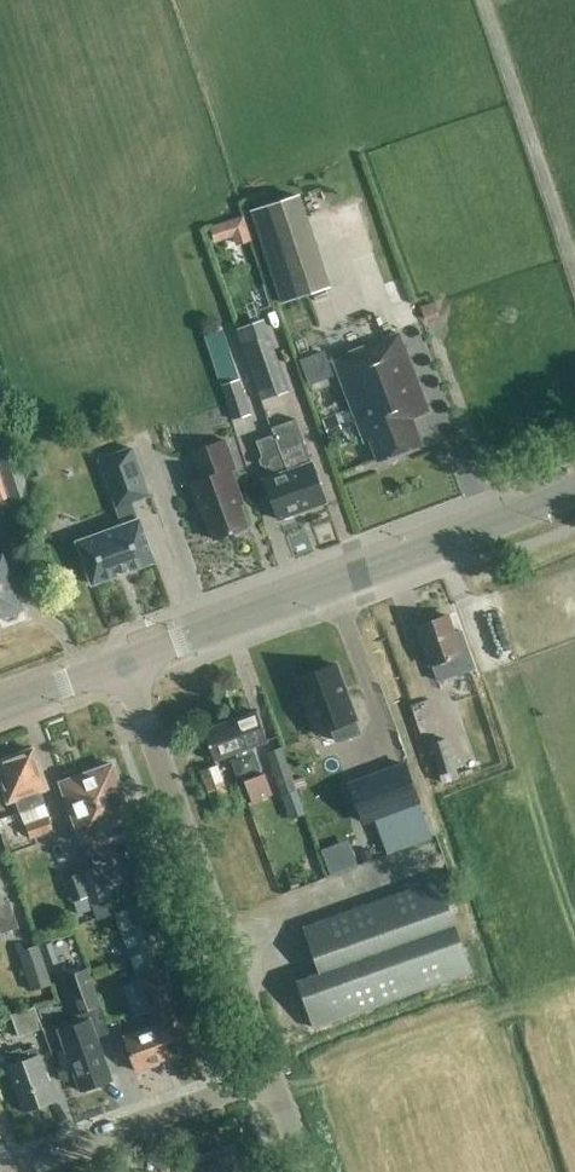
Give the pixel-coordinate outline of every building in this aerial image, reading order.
[(246,210),(278,303),(330,286),(299,192),(246,210)] [(286,389),(267,334),(239,344),(258,399),(286,389)] [(429,412),(399,334),(333,359),(363,437),(368,435),(378,460),(421,444),(411,418),(429,412)] [(245,414),(233,379),(217,385),(229,419),(245,414)] [(293,428),(275,435),(302,511),(327,502),(312,463),(306,465),(293,428)] [(302,511),(275,435),(256,442),(270,478),(264,480),(278,520),(302,511)] [(231,470),(235,468),(225,440),(193,452),(203,479),(190,483),(204,519),(206,518),(215,539),(249,526),(237,495),(240,494),(231,470)] [(132,501),(147,495),(129,446),(95,458),(113,507),(132,501)] [(12,449),(0,453),(0,471),(1,473),(0,474),(0,504),(27,495),(12,449)] [(139,521),(132,501),(113,507),(120,528),(78,545),(94,586),(156,562),(140,521),(139,521)] [(0,555),(0,617),(3,616),(4,619),(9,621),(14,619),(17,614),(15,611),(23,608),(2,554),(0,555)] [(439,681),(465,672),(459,655),(462,655),(448,616),(417,626),(431,666),(433,665),(439,681)] [(331,728),(332,728),(337,741),(359,733),(354,720),(356,719),(336,665),(297,679),(317,733),(331,728)] [(268,742),(256,711),(230,721),(250,778),(262,775),(252,748),(268,742)] [(250,778),(230,721),(203,731),(215,761),(236,754),(238,759),(232,761),(238,777),(243,776),(245,781),(250,778)] [(342,743),(346,755),(364,749),(360,737),(342,743)] [(457,772),(447,742),(428,747),(438,778),(457,772)] [(266,753),(280,794),(296,788),(288,765),(285,765),(280,748),(266,753)] [(33,749),(0,761),(0,779),(8,802),(16,800),(20,812),(44,803),(40,791),(47,788),(33,749)] [(134,824),(134,823),(113,764),(89,773),(114,845),(138,837),(134,824)] [(199,772),(212,807),(229,800),(216,765),(199,772)] [(362,822),(419,803),(407,766),(350,785),(362,822)] [(114,845),(89,773),(61,783),(82,842),(83,842),(88,855),(114,845)] [(264,774),(262,775),(250,778),(245,781),(252,802),(272,795),(264,774)] [(0,805),(0,821),(4,832),(17,828),(8,802),(0,805)] [(44,803),(20,812),(25,825),(49,817),(49,816),(44,803)] [(54,831),(49,817),(25,825),(31,840),(54,831)] [(168,885),(159,859),(132,869),(138,885),(150,881),(154,891),(168,885)] [(81,871),(97,916),(97,918),(112,913),(96,866),(81,871)] [(97,916),(81,871),(64,877),(79,922),(97,916)] [(439,878),(303,927),(319,972),(297,980),(313,1028),(472,972),(439,878)] [(149,896),(145,886),(137,889),(141,899),(149,896)] [(0,894),(0,931),(2,937),(19,931),(8,900),(3,902),(0,894)] [(147,926),(156,956),(167,952),(158,923),(147,926)] [(138,976),(147,973),(131,930),(122,933),(130,957),(138,976)] [(50,983),(36,944),(17,951),(30,990),(50,983)] [(101,1006),(88,968),(61,977),(75,1015),(101,1006)] [(177,1018),(171,1000),(160,969),(147,973),(138,976),(147,1000),(152,1014),(155,1026),(167,1061),(197,1050),(185,1015),(177,1018)] [(58,998),(36,1005),(42,1026),(65,1019),(58,998)] [(135,1020),(152,1014),(147,1000),(130,1006),(135,1020)] [(10,1014),(17,1035),(40,1028),(32,1006),(10,1014)] [(81,1092),(112,1081),(97,1038),(94,1039),(87,1021),(75,1025),(81,1043),(66,1049),(81,1092)] [(167,1061),(155,1026),(125,1037),(137,1072),(167,1061)] [(21,1054),(0,1062),(0,1072),(9,1070),(24,1112),(55,1101),(39,1055),(39,1056),(36,1048),(21,1054)]
